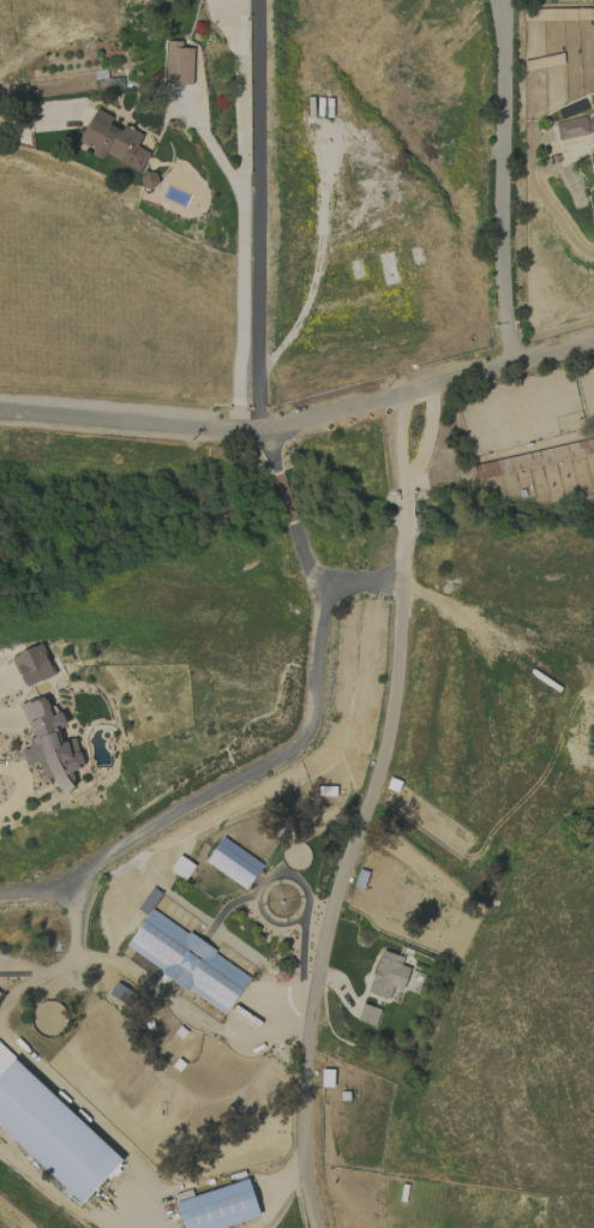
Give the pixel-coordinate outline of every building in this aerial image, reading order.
[(166,41),(165,84),(192,84),(193,48),(182,48),(182,42),(166,41)] [(78,143),(92,149),(90,154),(103,160),(105,156),(140,172),(148,152),(137,147),(142,134),(123,125),(121,130),(109,125),(113,117),(94,108),(78,143)] [(555,123),(558,139),(593,133),(593,116),(555,123)] [(500,461),(473,468),(476,480),(503,473),(500,461)] [(20,704),(31,738),(27,739),(30,748),(20,751),(25,767),(38,763),(44,781),(53,777),(59,794),(76,789),(70,772),(84,768),(74,738),(61,742),(56,728),(65,725),(61,712),(51,715),(44,696),(20,704)] [(262,865),(222,837),(205,861),(245,890),(262,865)] [(124,948),(225,1014),(251,975),(150,909),(124,948)] [(400,965),(403,958),(380,950),(367,992),(388,999),(392,988),(402,991),(409,968),(400,965)] [(380,1010),(362,1003),(356,1020),(374,1026),(380,1010)] [(122,1160),(14,1058),(0,1073),(0,1128),(80,1204),(122,1160)] [(183,1227),(222,1227),(259,1216),(247,1179),(175,1202),(183,1227)]
